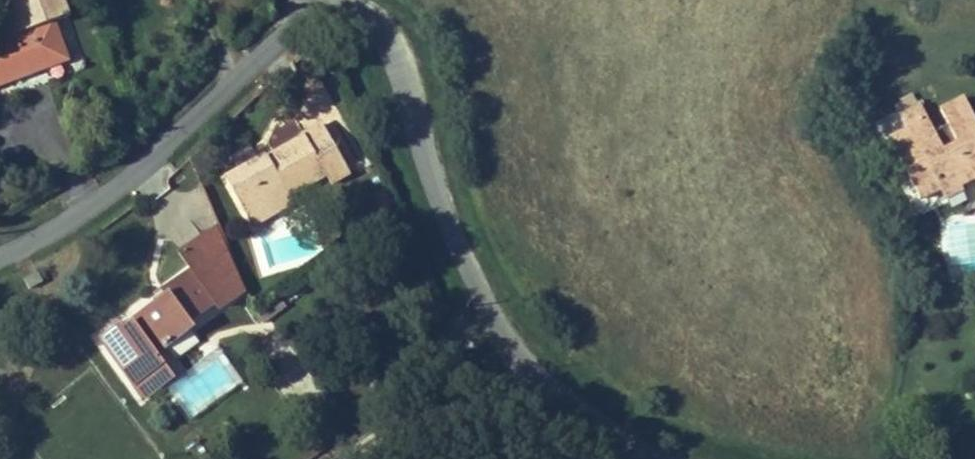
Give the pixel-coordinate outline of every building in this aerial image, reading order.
[(66,59),(52,21),(68,16),(62,0),(0,0),(0,13),(9,37),(0,41),(0,83),(66,59)] [(2,20),(0,21),(0,41),(9,37),(2,20)] [(960,98),(939,108),(946,122),(928,131),(917,107),(896,118),(903,131),(909,144),(892,152),(913,194),(932,185),(952,176),(966,170),(974,189),(974,127),(960,98)] [(322,124),(258,160),(225,178),(247,218),(287,196),(325,175),(330,183),(349,173),(322,124)] [(909,144),(903,131),(886,140),(892,152),(909,144)] [(237,171),(258,160),(249,145),(229,156),(237,171)] [(952,176),(932,185),(939,198),(958,189),(952,176)] [(287,196),(247,218),(251,226),(291,204),(287,196)] [(952,273),(974,271),(974,219),(947,221),(952,273)] [(100,338),(133,383),(161,363),(155,354),(191,327),(187,322),(215,302),(220,308),(242,291),(225,252),(227,251),(214,228),(180,252),(192,270),(163,291),(164,292),(156,298),(158,301),(153,304),(130,321),(131,323),(122,330),(119,325),(100,338)] [(29,288),(42,281),(37,272),(24,279),(29,288)] [(164,292),(163,291),(150,300),(153,304),(158,301),(156,298),(164,292)] [(122,330),(131,323),(128,318),(119,325),(122,330)] [(189,423),(243,383),(217,348),(163,389),(189,423)] [(161,363),(133,383),(144,398),(172,377),(161,363)]
